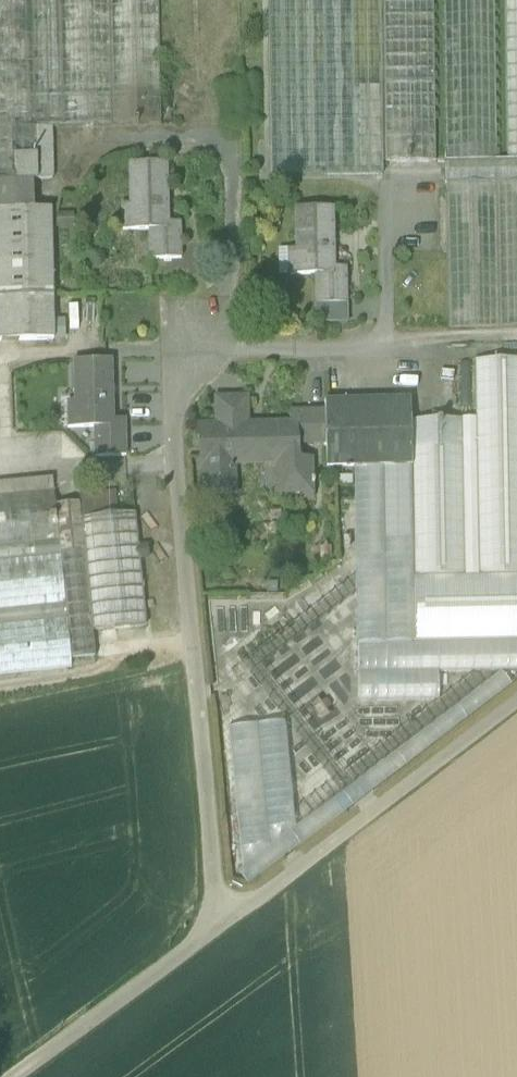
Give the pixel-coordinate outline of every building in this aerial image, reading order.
[(32,213),(31,184),(36,184),(36,183),(51,183),(50,131),(136,129),(135,102),(159,102),(160,102),(157,0),(0,0),(0,214),(32,213)] [(383,176),(383,163),(386,163),(437,162),(435,0),(268,0),(270,177),(383,176)] [(446,163),(499,162),(496,0),(444,0),(446,163)] [(516,161),(516,0),(505,0),(507,161),(516,161)] [(136,129),(160,128),(159,102),(135,102),(136,129)] [(446,184),(516,183),(516,161),(507,161),(499,162),(446,163),(446,184)] [(152,230),(152,243),(184,242),(183,223),(162,223),(159,165),(129,166),(131,206),(132,231),(152,230)] [(446,184),(449,329),(516,328),(516,183),(446,184)] [(132,231),(131,206),(121,206),(122,232),(132,231)] [(316,290),(345,290),(345,266),(329,267),(328,209),(292,209),(292,250),(292,275),(316,275),(316,290)] [(52,298),(50,213),(32,214),(32,213),(0,214),(0,299),(52,298)] [(152,243),(153,262),(184,261),(184,242),(152,243)] [(292,275),(292,250),(278,251),(279,276),(292,275)] [(316,308),(346,308),(345,290),(316,290),(316,308)] [(52,298),(0,299),(0,342),(53,341),(52,298)] [(346,324),(346,308),(316,308),(316,324),(346,324)] [(97,431),(98,444),(129,443),(128,417),(117,417),(116,359),(71,361),(73,398),(74,429),(74,432),(97,431)] [(418,639),(516,637),(516,361),(477,362),(478,420),(413,422),(414,466),(418,639)] [(74,429),(73,398),(61,398),(62,429),(74,429)] [(216,428),(216,433),(231,432),(231,428),(248,428),(248,399),(216,399),(216,428)] [(326,444),(327,468),(414,466),(413,422),(412,400),(325,402),(326,414),(326,444)] [(205,465),(206,496),(234,495),(233,465),(277,464),(277,487),(312,487),(314,487),(314,482),(312,483),(311,461),(299,461),(298,445),(326,444),(326,414),(290,415),(290,427),(248,428),(231,428),(231,432),(216,433),(216,428),(201,429),(202,450),(202,465),(205,465)] [(98,444),(98,464),(129,463),(129,443),(98,444)] [(0,474),(0,497),(51,492),(54,492),(52,479),(5,484),(4,473),(0,474)] [(312,487),(277,487),(277,495),(305,495),(305,500),(312,499),(312,487)] [(0,497),(0,550),(62,544),(59,509),(57,491),(54,492),(51,492),(0,497)] [(81,495),(82,507),(84,521),(123,517),(120,491),(81,495)] [(82,507),(59,509),(62,544),(64,558),(69,607),(70,619),(75,661),(98,659),(95,633),(84,521),(82,507)] [(123,517),(84,521),(95,633),(146,627),(150,627),(138,515),(123,517)] [(62,544),(0,550),(0,564),(64,558),(62,544)] [(64,558),(0,564),(0,614),(69,607),(64,558)] [(69,607),(0,614),(0,627),(70,619),(69,607)] [(70,619),(0,627),(0,680),(76,672),(75,661),(70,619)] [(95,633),(98,659),(149,654),(146,627),(95,633)] [(290,722),(232,727),(244,872),(267,870),(265,842),(299,840),(290,722)]
